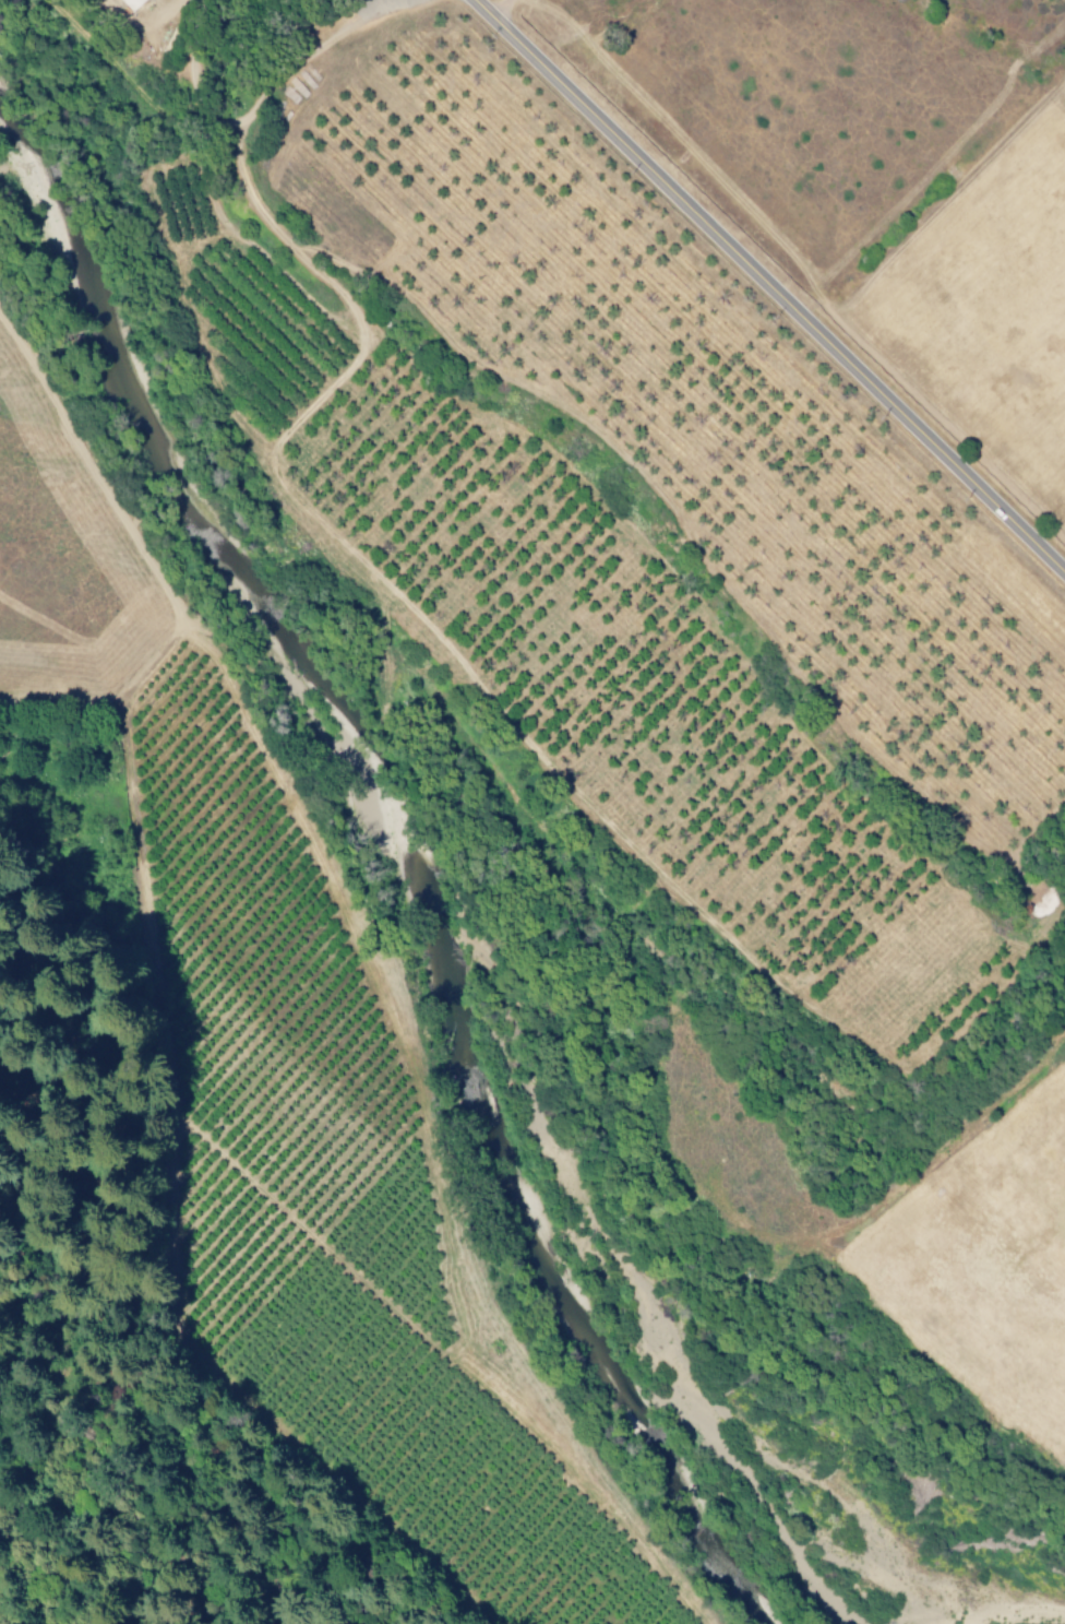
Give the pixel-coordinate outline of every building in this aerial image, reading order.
[(128,14),(143,0),(115,0),(128,14)]
